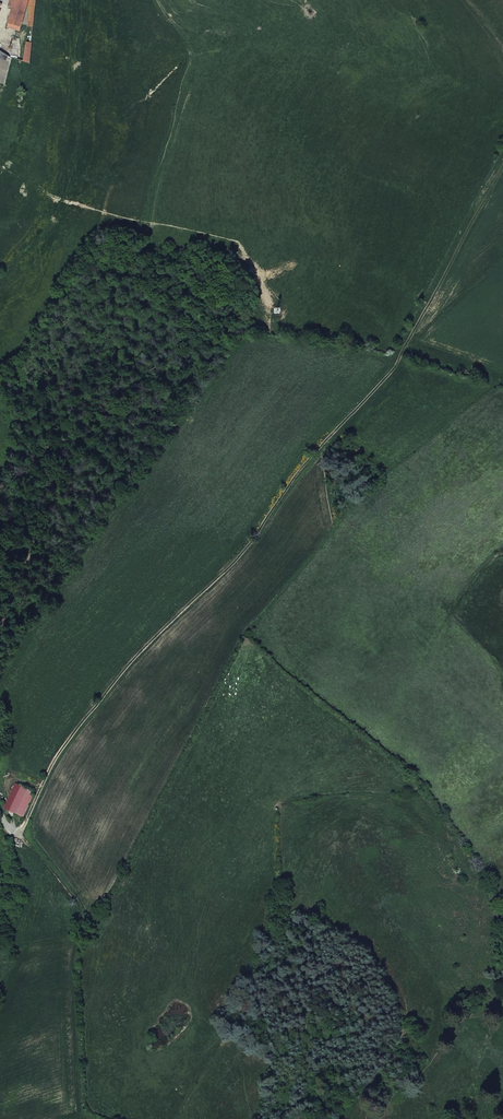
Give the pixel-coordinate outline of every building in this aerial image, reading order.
[(12,7),(8,22),(9,23),(21,26),(26,6),(30,6),(28,26),(34,27),(34,22),(36,0),(14,0),(12,7)] [(25,45),(23,61),(30,63),(32,46),(27,45),(25,45)] [(10,63),(12,57),(0,51),(0,58),(10,63)] [(11,806),(10,811),(23,817),(34,792),(20,786),(11,806)]
